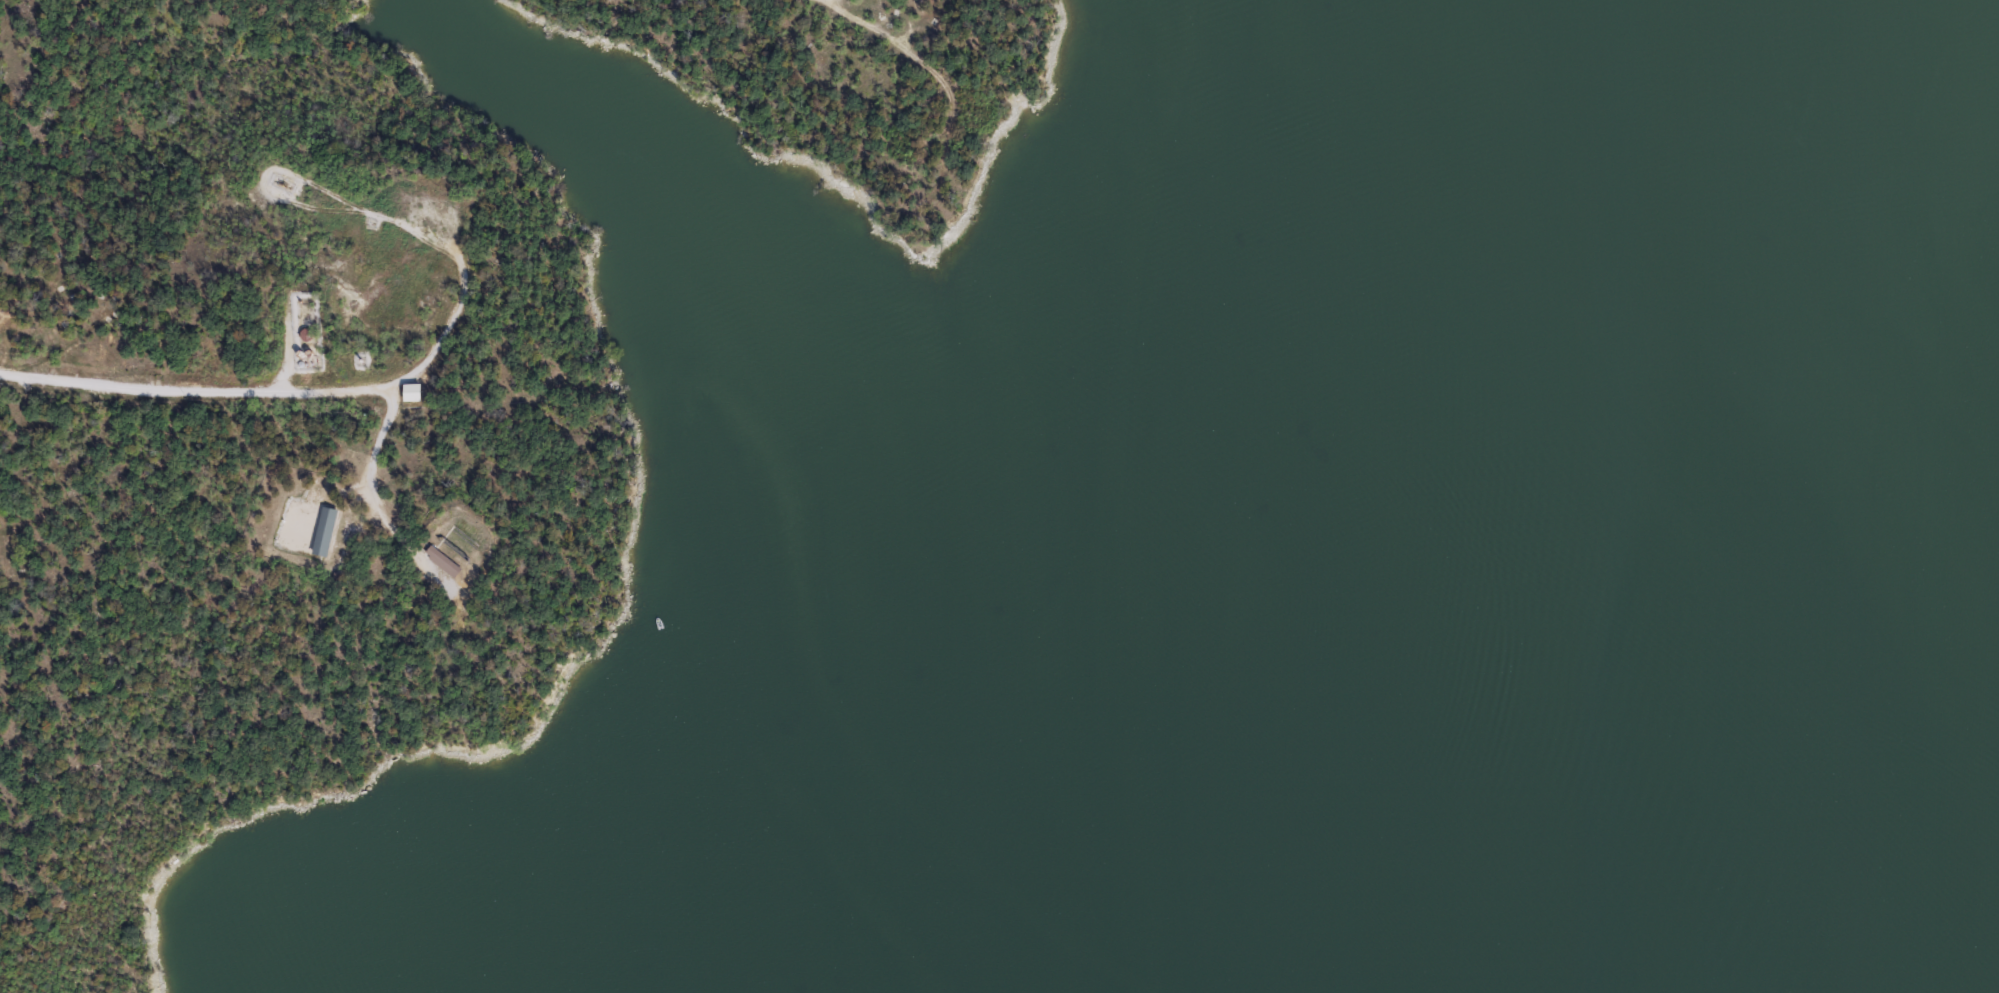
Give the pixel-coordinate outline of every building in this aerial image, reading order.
[(402,401),(402,384),(421,384),(421,401),(402,401)] [(326,557),(311,553),(322,506),(337,509),(326,557)] [(430,544),(461,569),(453,578),(427,558),(429,555),(424,551),(430,544)]
